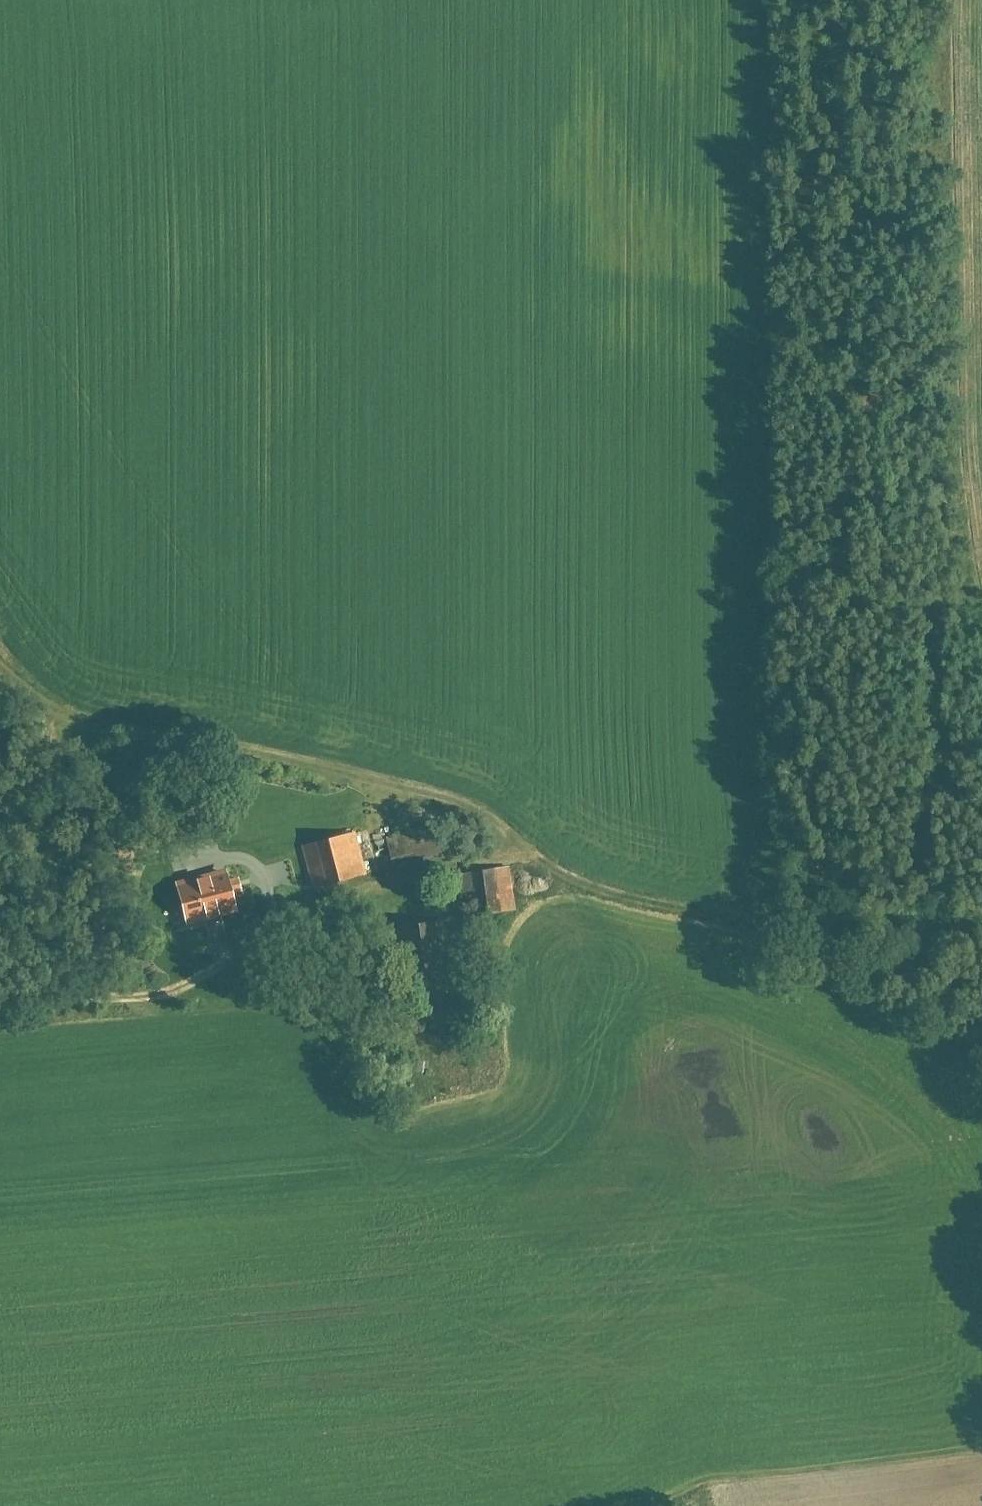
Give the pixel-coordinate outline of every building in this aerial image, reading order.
[(305,850),(313,889),(345,883),(336,843),(305,850)] [(491,872),(461,877),(467,916),(497,911),(491,872)] [(178,897),(185,926),(234,913),(227,885),(178,897)] [(401,949),(407,984),(432,980),(427,945),(401,949)]
